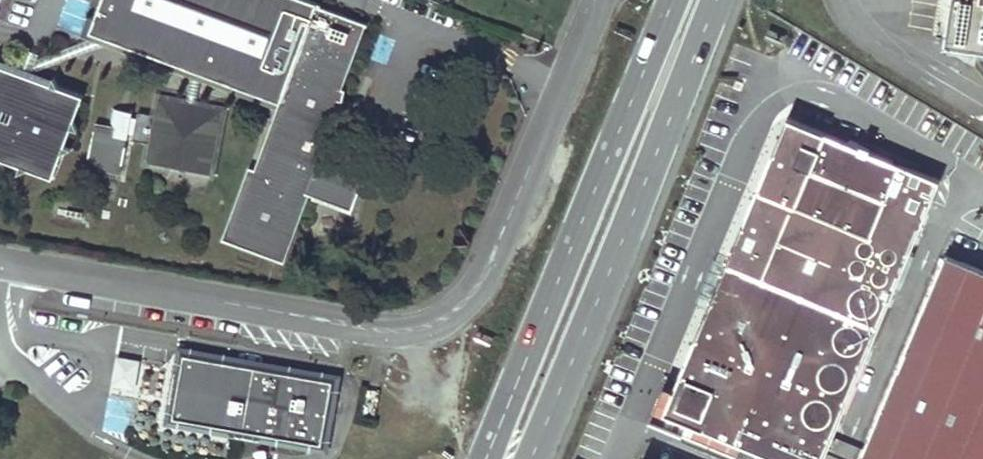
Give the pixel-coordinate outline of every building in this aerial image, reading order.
[(91,25),(176,57),(178,54),(197,62),(196,65),(283,97),(278,109),(257,167),(251,165),(224,238),(279,258),(304,191),(350,208),(361,179),(323,164),(338,114),(342,100),(346,88),(339,87),(364,21),(318,4),(319,1),(316,0),(100,0),(98,6),(95,14),(91,25)] [(943,38),(982,44),(982,0),(949,0),(943,38)] [(185,105),(194,107),(199,79),(278,109),(283,97),(196,65),(197,62),(178,54),(176,57),(91,25),(95,14),(88,12),(80,35),(88,38),(37,58),(40,50),(26,45),(17,68),(31,73),(32,70),(102,43),(191,76),(185,105)] [(86,93),(59,83),(55,74),(52,80),(31,73),(17,68),(0,61),(0,156),(25,165),(22,171),(34,169),(54,176),(63,152),(72,146),(66,144),(73,125),(78,127),(76,117),(86,93)] [(207,166),(218,112),(194,107),(185,105),(160,100),(158,111),(154,110),(153,114),(139,112),(138,118),(132,117),(133,110),(112,106),(109,124),(108,128),(94,125),(87,159),(121,167),(130,128),(136,130),(135,134),(148,137),(147,142),(151,143),(149,154),(207,166)] [(338,114),(351,118),(355,103),(342,100),(338,114)] [(787,116),(708,307),(699,329),(675,387),(671,396),(660,391),(650,416),(673,426),(678,416),(739,441),(781,458),(820,458),(937,179),(787,116)] [(87,159),(86,164),(120,172),(121,167),(87,159)] [(946,255),(861,458),(982,458),(982,270),(946,255)] [(708,307),(691,299),(683,321),(699,329),(708,307)] [(168,410),(178,353),(173,344),(159,423),(168,410)] [(336,374),(173,344),(178,353),(240,365),(240,363),(247,364),(247,366),(290,374),(291,372),(298,373),(297,375),(327,380),(336,374)] [(240,365),(178,353),(168,410),(187,421),(315,444),(318,429),(323,430),(330,411),(321,410),(327,380),(297,375),(298,373),(291,372),(290,374),(247,366),(247,364),(240,363),(240,365)] [(133,360),(114,357),(110,381),(129,384),(133,360)] [(330,411),(336,374),(327,380),(321,410),(330,411)] [(675,387),(664,382),(660,391),(671,396),(675,387)] [(102,432),(128,437),(135,400),(110,395),(102,432)] [(142,400),(140,417),(157,419),(159,402),(142,400)] [(187,421),(168,410),(159,423),(322,452),(315,444),(187,421)] [(322,452),(330,411),(323,430),(318,429),(315,444),(322,452)] [(734,452),(739,441),(678,416),(673,426),(734,452)] [(193,452),(206,454),(209,436),(195,434),(193,452)]
